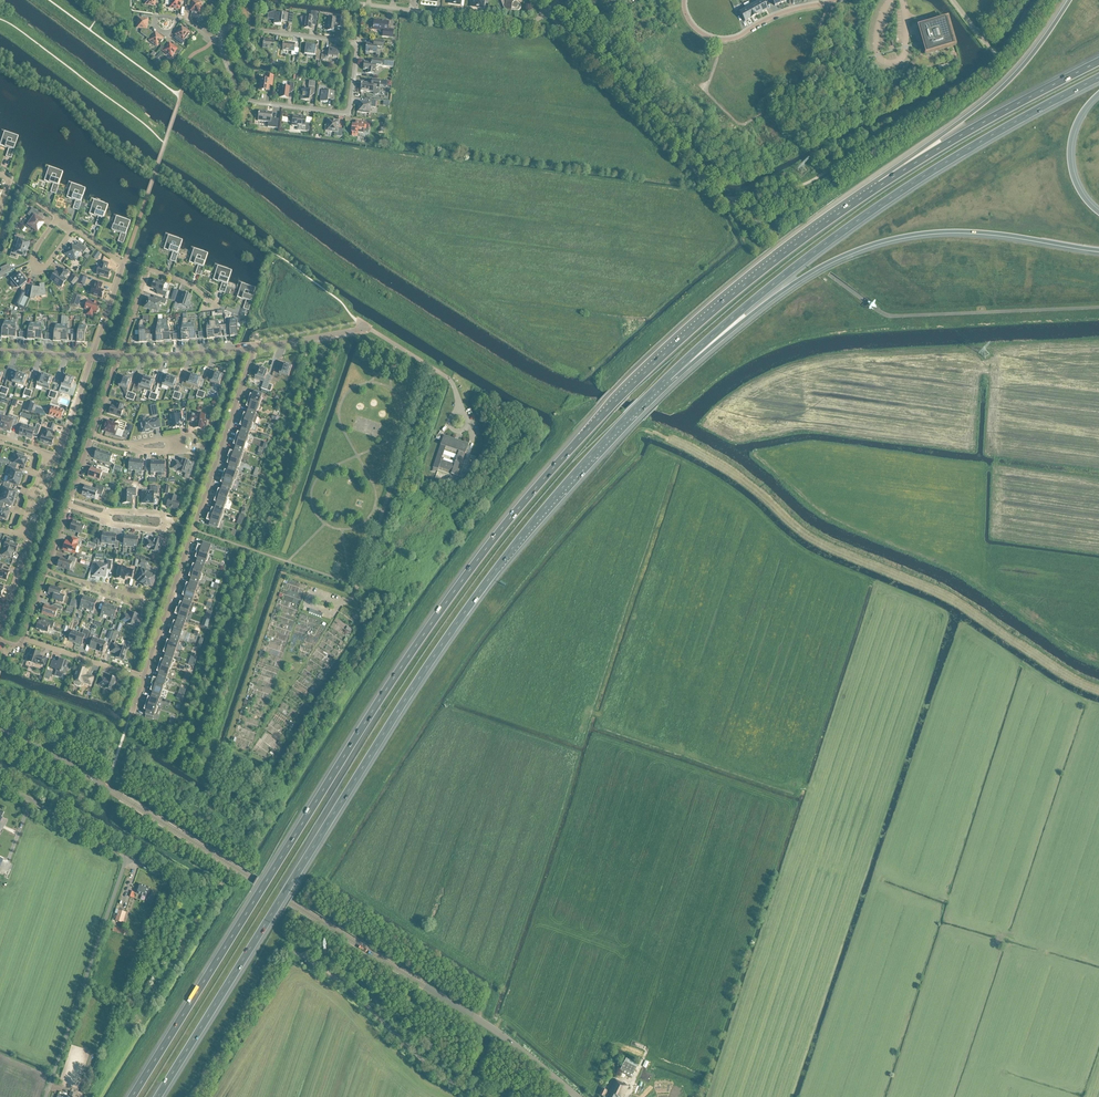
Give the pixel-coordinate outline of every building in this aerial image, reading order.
[(170,5),(170,6),(170,8),(179,9),(180,3),(184,4),(184,0),(171,0),(171,1),(170,1),(170,5)] [(199,3),(199,0),(189,0),(188,5),(192,5),(191,11),(200,12),(202,3),(199,3)] [(471,1),(473,1),(472,7),(483,8),(484,0),(471,0),(471,1)] [(516,2),(517,1),(516,0),(501,0),(506,2),(505,11),(499,10),(511,12),(512,11),(517,11),(520,11),(521,8),(520,5),(516,2)] [(756,4),(757,4),(762,13),(767,9),(762,0),(758,0),(755,2),(756,4)] [(751,7),(750,4),(744,8),(750,19),(756,16),(751,7)] [(757,4),(756,4),(751,7),(756,16),(762,13),(757,4)] [(750,19),(744,8),(739,11),(745,22),(750,19)] [(283,13),(282,14),(276,14),(276,12),(267,15),(270,15),(269,18),(275,19),(274,25),(281,26),(282,22),(287,22),(288,14),(283,13)] [(310,17),(306,17),(306,18),(301,19),(302,24),(304,24),(303,27),(304,27),(304,28),(312,29),(312,25),(317,24),(318,13),(311,12),(310,17)] [(329,19),(327,31),(335,32),(336,24),(344,25),(344,19),(332,17),(332,20),(329,19)] [(148,20),(139,19),(137,28),(142,29),(141,34),(145,37),(148,32),(147,31),(148,20)] [(389,37),(392,37),(393,31),(388,30),(387,28),(388,26),(388,27),(389,22),(384,22),(383,22),(381,22),(380,21),(375,20),(374,27),(373,27),(373,28),(374,28),(376,30),(380,31),(380,32),(384,32),(383,37),(388,37),(389,37)] [(952,46),(945,20),(943,20),(930,24),(919,27),(924,48),(925,48),(926,54),(951,46),(952,46)] [(185,41),(184,40),(188,35),(189,35),(189,34),(189,33),(189,32),(188,31),(187,32),(182,27),(176,35),(182,39),(180,42),(182,44),(185,41)] [(160,43),(161,43),(163,40),(162,40),(163,39),(155,33),(153,36),(151,34),(147,38),(150,40),(150,41),(152,43),(151,43),(155,46),(155,45),(157,47),(160,43)] [(278,48),(274,48),(274,42),(269,41),(264,40),(263,48),(268,49),(267,50),(271,55),(273,55),(272,62),(276,63),(278,48)] [(366,48),(367,48),(366,55),(370,55),(370,53),(376,53),(376,56),(380,57),(381,49),(383,49),(384,41),(377,41),(376,45),(367,44),(366,48)] [(291,55),(298,56),(299,49),(295,48),(295,44),(284,42),(283,51),(292,52),(291,55)] [(175,52),(179,55),(183,49),(180,48),(178,50),(169,44),(164,51),(170,56),(170,57),(171,57),(172,57),(173,56),(173,55),(175,52)] [(316,46),(310,46),(306,45),(305,50),(304,50),(304,55),(316,56),(316,60),(319,60),(320,51),(317,51),(316,51),(316,46)] [(338,59),(339,49),(329,48),(329,52),(322,51),(321,60),(328,61),(328,58),(338,59)] [(364,62),(363,70),(367,71),(366,73),(375,74),(376,69),(379,67),(382,67),(383,65),(383,60),(370,59),(370,63),(364,62)] [(269,86),(272,86),(273,76),(267,76),(266,80),(262,80),(260,90),(268,91),(269,86)] [(379,90),(380,80),(372,79),(372,84),(362,83),(361,91),(373,92),(374,94),(375,95),(377,95),(379,94),(380,92),(379,90)] [(309,82),(308,90),(302,90),(301,100),(310,101),(311,94),(314,94),(316,82),(309,82)] [(289,91),(294,91),(295,84),(290,83),(289,87),(282,86),(282,92),(280,91),(279,97),(288,98),(289,91)] [(329,91),(329,93),(326,92),(326,89),(325,87),(320,86),(319,86),(318,97),(318,96),(321,97),(320,103),(328,104),(328,100),(334,101),(335,92),(329,91)] [(230,98),(231,92),(230,92),(229,92),(230,90),(228,89),(227,92),(224,92),(224,91),(223,91),(222,97),(223,97),(223,100),(226,100),(226,97),(229,98),(230,98)] [(370,107),(376,108),(377,101),(369,100),(368,103),(359,102),(358,112),(362,112),(362,113),(366,113),(369,113),(370,107)] [(268,127),(278,129),(279,120),(271,120),(272,113),(259,111),(258,121),(268,122),(268,127)] [(310,124),(306,123),(307,117),(303,117),(302,118),(293,117),(289,117),(288,123),(292,123),(292,126),(298,127),(298,130),(302,131),(309,132),(310,124)] [(335,136),(342,137),(343,129),(338,129),(339,121),(328,120),(327,126),(325,126),(325,131),(335,132),(335,136)] [(368,130),(369,126),(372,126),(372,122),(363,121),(363,122),(356,121),(355,125),(352,125),(351,133),(353,133),(352,136),(358,137),(358,133),(363,134),(364,130),(368,130)] [(0,144),(0,146),(8,149),(6,157),(11,158),(18,136),(4,132),(0,144)] [(44,181),(53,184),(51,192),(56,194),(57,191),(63,172),(49,167),(44,181)] [(72,184),(67,198),(76,201),(73,209),(78,210),(86,189),(72,184)] [(94,200),(89,214),(98,217),(96,225),(101,227),(108,205),(94,200)] [(29,221),(26,226),(30,229),(32,228),(38,232),(44,223),(37,218),(40,214),(33,208),(28,215),(33,219),(31,223),(29,221)] [(117,217),(112,231),(121,234),(118,242),(123,243),(131,222),(117,217)] [(25,237),(17,235),(15,236),(16,239),(15,242),(19,243),(17,250),(12,249),(10,257),(17,259),(19,255),(25,257),(26,252),(27,252),(28,248),(29,243),(23,241),(25,237)] [(175,262),(183,240),(169,236),(164,250),(173,253),(170,260),(175,262)] [(84,254),(87,248),(80,243),(78,247),(77,247),(77,246),(75,247),(72,245),(66,254),(71,258),(71,259),(75,262),(78,257),(77,257),(81,252),(84,254)] [(194,249),(189,263),(198,266),(196,274),(201,275),(208,254),(194,249)] [(97,260),(101,254),(96,251),(92,256),(97,260)] [(111,271),(107,270),(108,264),(102,262),(100,267),(99,267),(97,274),(108,278),(109,276),(110,276),(111,274),(110,273),(111,271)] [(0,277),(6,275),(5,271),(10,268),(8,265),(0,268),(2,272),(0,273),(0,277)] [(218,266),(213,280),(222,283),(220,291),(225,293),(232,271),(218,266)] [(65,279),(69,273),(63,269),(60,273),(61,273),(59,275),(56,272),(51,279),(61,287),(66,280),(65,279)] [(26,282),(19,274),(18,275),(17,274),(14,276),(15,277),(12,280),(13,280),(12,281),(12,282),(11,283),(11,284),(11,285),(12,286),(12,287),(13,287),(14,288),(15,288),(16,288),(17,288),(18,288),(19,287),(19,288),(20,287),(22,288),(26,284),(25,283),(26,282)] [(84,286),(88,277),(81,275),(78,284),(84,286)] [(74,286),(79,280),(73,276),(68,282),(74,286)] [(163,291),(165,284),(154,280),(152,288),(159,290),(157,294),(166,297),(167,293),(163,291)] [(100,290),(102,284),(96,282),(94,288),(93,287),(91,295),(102,298),(104,291),(100,290)] [(242,284),(237,298),(246,301),(244,308),(249,310),(256,288),(242,284)] [(47,297),(45,285),(40,285),(40,289),(38,289),(38,288),(33,287),(30,299),(36,300),(36,296),(41,296),(42,298),(47,297)] [(26,292),(21,290),(14,305),(19,308),(26,292)] [(189,303),(191,296),(183,293),(179,304),(176,303),(174,309),(177,310),(178,307),(181,308),(182,306),(187,308),(187,307),(188,308),(190,303),(189,303)] [(74,294),(70,306),(78,309),(82,296),(74,294)] [(158,312),(161,303),(165,305),(167,300),(154,296),(153,300),(148,299),(145,308),(158,312)] [(24,307),(28,299),(24,297),(20,306),(24,307)] [(99,310),(98,309),(99,305),(88,302),(85,309),(89,310),(87,315),(92,316),(93,312),(97,313),(97,312),(98,312),(99,310)] [(237,328),(238,319),(230,320),(230,326),(226,326),(226,330),(227,336),(230,335),(230,337),(241,335),(238,336),(237,328)] [(2,331),(2,337),(9,338),(10,321),(5,321),(4,326),(3,327),(1,326),(1,325),(0,325),(0,331),(2,331)] [(17,336),(16,322),(10,321),(9,338),(14,338),(18,339),(17,336)] [(146,331),(143,321),(141,321),(139,326),(139,335),(138,342),(135,342),(135,343),(147,342),(147,341),(151,341),(150,335),(150,331),(146,331)] [(222,335),(218,321),(213,322),(214,338),(219,338),(223,337),(222,335)] [(35,340),(36,324),(31,323),(28,332),(28,339),(35,340)] [(43,338),(41,324),(36,324),(35,340),(39,340),(43,340),(43,338)] [(193,324),(188,324),(189,340),(194,340),(198,340),(197,337),(193,324)] [(69,339),(67,325),(61,325),(61,342),(65,342),(69,342),(69,339)] [(168,325),(163,325),(162,325),(163,342),(168,341),(172,341),(171,339),(171,338),(168,325)] [(85,335),(87,326),(79,326),(77,334),(74,334),(74,335),(74,341),(77,341),(77,342),(89,343),(89,342),(85,342),(85,335)] [(289,377),(292,367),(288,365),(288,366),(286,365),(287,365),(283,363),(279,374),(289,377)] [(264,382),(268,370),(264,369),(262,369),(262,368),(258,367),(254,379),(264,382)] [(18,385),(22,375),(20,374),(20,373),(16,372),(12,382),(18,385)] [(220,385),(223,375),(219,374),(217,374),(217,373),(213,372),(210,382),(220,385)] [(43,388),(47,376),(45,376),(45,375),(41,374),(37,386),(43,388)] [(192,386),(196,376),(194,375),(190,374),(187,382),(184,381),(181,387),(191,390),(192,388),(193,386),(192,386)] [(24,387),(28,376),(24,375),(22,375),(18,385),(24,387)] [(70,391),(75,378),(71,377),(71,378),(69,377),(69,376),(65,375),(61,387),(70,391)] [(168,388),(172,378),(170,377),(170,376),(166,375),(162,385),(168,388)] [(49,390),(53,378),(49,376),(49,377),(47,376),(43,388),(49,390)] [(128,390),(132,379),(128,378),(128,379),(126,378),(126,377),(122,376),(119,387),(122,388),(126,395),(127,395),(126,399),(129,400),(131,393),(127,392),(128,390)] [(144,390),(148,378),(146,378),(146,377),(142,376),(138,388),(144,390)] [(198,388),(202,378),(198,376),(198,377),(196,376),(192,386),(193,386),(198,388)] [(155,380),(150,378),(150,379),(148,378),(144,390),(150,392),(155,380)] [(177,384),(178,379),(174,378),(172,378),(168,388),(174,390),(173,392),(175,392),(178,393),(181,385),(177,384)] [(253,395),(250,394),(248,401),(260,405),(262,398),(261,398),(262,394),(254,392),(253,395)] [(258,411),(260,405),(248,401),(246,407),(249,408),(248,411),(256,414),(257,410),(258,411)] [(33,404),(27,402),(24,410),(30,412),(33,404)] [(45,410),(45,402),(36,402),(36,409),(45,410)] [(125,404),(118,402),(116,407),(112,406),(109,414),(121,418),(123,410),(125,404)] [(61,419),(64,411),(52,407),(50,415),(61,419)] [(258,415),(255,414),(256,414),(248,411),(247,414),(244,413),(242,420),(252,423),(254,423),(255,424),(258,415)] [(182,421),(181,412),(177,412),(177,415),(171,416),(172,421),(169,421),(170,428),(173,428),(173,429),(180,428),(179,421),(182,421)] [(196,415),(189,414),(188,422),(195,423),(194,428),(203,430),(204,425),(206,426),(207,421),(205,420),(205,415),(197,414),(196,415)] [(9,415),(7,419),(3,430),(7,431),(7,432),(10,433),(11,430),(12,425),(16,426),(19,418),(9,415)] [(141,426),(140,426),(141,432),(142,431),(142,433),(154,431),(153,429),(160,428),(159,419),(152,421),(152,419),(146,420),(145,417),(141,418),(141,421),(140,421),(141,426)] [(124,432),(127,423),(119,420),(118,425),(107,421),(106,424),(105,427),(104,431),(110,433),(116,435),(117,431),(117,430),(117,429),(124,432)] [(252,430),(254,423),(252,423),(242,420),(240,426),(243,427),(242,430),(249,433),(250,429),(252,430)] [(25,437),(29,427),(23,424),(19,435),(25,437)] [(38,434),(41,426),(37,425),(36,429),(29,427),(25,437),(32,440),(34,433),(38,434)] [(43,435),(40,442),(52,446),(54,439),(51,437),(53,431),(46,429),(43,435)] [(248,436),(249,433),(242,430),(240,433),(237,432),(235,439),(246,442),(247,443),(249,436),(248,436)] [(458,477),(458,476),(455,475),(463,453),(465,454),(469,444),(444,436),(440,445),(441,446),(433,468),(438,470),(439,468),(452,472),(451,474),(458,477)] [(243,452),(243,451),(246,442),(235,439),(233,445),(236,446),(235,449),(243,452)] [(110,464),(113,455),(97,449),(96,452),(95,452),(94,454),(95,456),(94,458),(110,464)] [(244,452),(243,451),(243,452),(235,449),(234,452),(230,451),(228,457),(229,458),(241,462),(244,452)] [(27,461),(28,459),(26,459),(17,456),(16,461),(11,459),(9,465),(17,468),(18,465),(25,467),(25,468),(27,461)] [(239,468),(241,462),(229,458),(227,464),(230,465),(229,468),(237,471),(237,470),(238,467),(239,468)] [(135,471),(137,460),(130,459),(129,470),(128,473),(131,474),(132,470),(135,471)] [(142,472),(144,461),(137,460),(135,471),(139,471),(139,475),(142,475),(142,472)] [(175,461),(172,469),(179,471),(178,472),(186,474),(185,478),(189,480),(194,465),(190,464),(190,462),(189,462),(190,461),(186,460),(186,461),(182,460),(181,463),(175,461)] [(23,473),(16,471),(17,468),(9,465),(7,471),(11,473),(10,476),(21,480),(22,477),(23,473)] [(108,474),(109,470),(100,467),(99,470),(91,468),(88,477),(100,480),(102,472),(108,474)] [(239,471),(237,470),(237,471),(229,468),(228,471),(225,470),(223,476),(235,481),(236,481),(239,471)] [(20,483),(21,480),(10,476),(8,483),(5,482),(4,485),(10,487),(11,484),(18,486),(18,487),(19,483),(20,483)] [(231,490),(235,481),(223,476),(220,483),(224,484),(222,487),(230,490),(231,490)] [(9,490),(10,487),(4,485),(2,491),(4,492),(3,496),(15,499),(16,496),(15,496),(16,492),(16,493),(9,490)] [(95,489),(85,486),(82,495),(95,499),(97,494),(102,496),(105,488),(97,485),(95,489)] [(158,495),(158,487),(150,487),(150,492),(142,492),(142,499),(141,499),(141,504),(147,504),(147,503),(153,504),(153,495),(158,495)] [(227,499),(230,490),(222,487),(221,490),(218,489),(216,495),(227,499)] [(136,497),(136,489),(128,489),(128,492),(123,492),(123,504),(132,504),(132,497),(136,497)] [(180,503),(176,501),(177,497),(171,495),(169,499),(167,506),(178,510),(180,503)] [(228,499),(227,499),(216,495),(214,502),(217,503),(216,506),(224,509),(224,508),(225,505),(226,506),(228,499)] [(15,499),(3,496),(1,502),(0,502),(0,505),(4,507),(5,503),(12,506),(11,506),(12,506),(13,502),(14,503),(15,499)] [(3,521),(4,519),(6,519),(6,520),(7,521),(8,518),(7,518),(10,511),(9,511),(9,512),(2,509),(4,507),(0,505),(0,520),(3,521)] [(225,509),(224,508),(224,509),(216,506),(215,509),(212,508),(210,514),(222,519),(225,509)] [(219,528),(222,519),(210,514),(209,514),(207,520),(211,522),(210,525),(219,528)] [(82,534),(85,525),(73,521),(72,524),(71,524),(70,526),(70,527),(71,528),(70,530),(79,533),(78,537),(86,540),(87,536),(82,534)] [(108,545),(110,533),(103,532),(102,540),(99,539),(98,546),(101,546),(102,544),(108,545)] [(116,542),(117,534),(110,533),(108,545),(115,546),(115,548),(118,549),(119,542),(116,542)] [(130,547),(132,536),(125,535),(123,547),(124,547),(123,550),(126,550),(126,547),(130,547)] [(137,548),(139,537),(132,536),(130,547),(134,548),(134,551),(137,552),(137,548)] [(16,552),(18,545),(13,543),(14,540),(8,538),(4,549),(5,549),(3,555),(10,558),(13,551),(16,552)] [(80,547),(82,542),(78,541),(79,540),(71,538),(70,543),(66,541),(63,550),(75,554),(78,546),(80,547)] [(158,553),(162,542),(155,539),(154,542),(147,540),(145,548),(151,550),(151,551),(158,553)] [(202,547),(198,545),(196,551),(209,556),(208,555),(211,546),(204,543),(202,547)] [(207,562),(209,556),(196,551),(196,552),(197,552),(195,558),(198,559),(197,562),(205,565),(206,562),(207,562)] [(74,567),(77,559),(69,557),(68,561),(61,559),(58,567),(69,570),(71,566),(74,567)] [(146,568),(148,562),(140,560),(138,566),(146,568)] [(111,570),(112,561),(108,561),(107,566),(96,564),(95,570),(94,570),(94,576),(99,577),(100,576),(106,577),(107,569),(111,570)] [(202,574),(205,565),(197,562),(196,566),(193,565),(191,571),(203,575),(202,574)] [(6,581),(9,572),(2,570),(3,565),(0,564),(0,578),(6,581)] [(132,578),(133,570),(127,569),(127,568),(118,567),(116,579),(125,580),(125,577),(132,578)] [(152,576),(152,574),(149,573),(149,571),(142,569),(138,580),(141,581),(141,583),(145,584),(144,586),(147,587),(148,585),(152,587),(153,584),(154,584),(155,581),(155,580),(154,580),(155,577),(152,576)] [(201,581),(203,575),(191,571),(189,577),(192,578),(191,581),(198,584),(199,581),(201,581)] [(195,593),(198,584),(191,581),(190,585),(187,584),(185,590),(195,593)] [(60,595),(62,590),(51,586),(49,594),(56,597),(55,600),(63,603),(65,596),(60,595)] [(192,603),(195,593),(185,590),(182,596),(185,597),(184,600),(192,603)] [(87,609),(90,599),(84,596),(80,607),(79,610),(82,611),(83,608),(87,609)] [(93,612),(97,601),(90,599),(87,609),(90,611),(89,614),(92,615),(93,612)] [(177,608),(189,613),(190,613),(194,603),(192,603),(184,600),(183,604),(180,602),(178,609),(177,608)] [(108,616),(111,606),(105,603),(101,614),(100,618),(103,618),(104,615),(108,616)] [(62,611),(63,607),(55,605),(54,608),(45,605),(42,614),(55,618),(58,610),(62,611)] [(118,608),(111,606),(108,616),(111,618),(110,621),(113,622),(114,619),(118,608)] [(177,608),(175,615),(179,616),(178,619),(186,622),(189,613),(177,608)] [(138,618),(139,615),(131,612),(130,616),(124,614),(121,621),(127,623),(127,624),(135,627),(136,624),(137,625),(141,627),(143,619),(140,618),(139,618),(138,618)] [(182,632),(186,622),(178,619),(177,623),(174,622),(172,628),(182,632)] [(52,629),(55,623),(47,620),(45,624),(39,622),(37,629),(40,630),(40,632),(44,633),(45,632),(48,633),(49,628),(52,629)] [(172,628),(170,634),(173,635),(172,638),(179,641),(184,643),(187,633),(182,632),(172,628)] [(84,629),(82,634),(79,633),(75,644),(82,646),(84,639),(87,640),(90,631),(84,629)] [(75,644),(79,633),(72,631),(69,642),(75,644)] [(96,651),(100,640),(93,638),(94,635),(91,634),(89,640),(92,641),(90,649),(96,651)] [(176,650),(179,641),(172,638),(170,642),(167,640),(165,647),(176,650)] [(103,653),(106,642),(100,640),(96,651),(103,653)] [(120,647),(113,644),(111,652),(117,654),(116,658),(124,660),(124,659),(125,660),(126,656),(125,656),(127,648),(120,646),(120,647)] [(173,660),(176,650),(165,647),(163,653),(166,654),(165,657),(175,661),(173,660)] [(32,650),(30,656),(29,656),(28,657),(27,659),(28,660),(29,660),(28,662),(36,665),(37,663),(45,666),(47,659),(39,656),(40,653),(32,650)] [(174,664),(175,661),(165,657),(164,660),(161,659),(159,666),(171,670),(173,664),(174,664)] [(67,670),(68,666),(67,666),(68,662),(60,660),(59,663),(53,661),(51,668),(57,670),(56,671),(60,672),(60,673),(61,673),(64,674),(66,669),(67,670)] [(88,669),(78,666),(73,681),(75,682),(74,684),(75,685),(79,687),(81,686),(82,684),(83,684),(84,683),(91,685),(94,678),(89,676),(87,673),(88,669)] [(159,666),(157,672),(160,673),(159,676),(164,678),(169,680),(166,679),(170,670),(171,670),(159,666)] [(47,670),(45,679),(50,681),(53,672),(47,670)] [(117,679),(109,676),(108,680),(101,677),(98,685),(105,687),(105,688),(113,691),(117,679)] [(153,678),(151,684),(153,685),(164,689),(166,683),(168,683),(169,680),(164,678),(159,676),(158,679),(153,678)] [(152,685),(150,691),(153,692),(152,695),(154,696),(160,698),(163,689),(164,689),(153,685),(151,684),(151,685),(152,685)] [(148,697),(146,704),(158,708),(157,707),(160,698),(154,696),(152,695),(151,698),(148,697)] [(156,714),(158,708),(146,704),(144,710),(147,711),(146,714),(153,717),(155,714),(156,714)] [(146,895),(148,896),(147,900),(152,902),(156,892),(151,890),(151,891),(148,890),(149,888),(139,884),(136,893),(141,895),(141,894),(146,896),(146,895)] [(122,923),(126,912),(119,910),(115,921),(122,923)] [(631,1078),(636,1068),(624,1062),(619,1072),(631,1078)] [(628,1087),(615,1080),(609,1092),(603,1089),(600,1095),(604,1096),(605,1094),(608,1095),(608,1096),(623,1096),(628,1087)]
